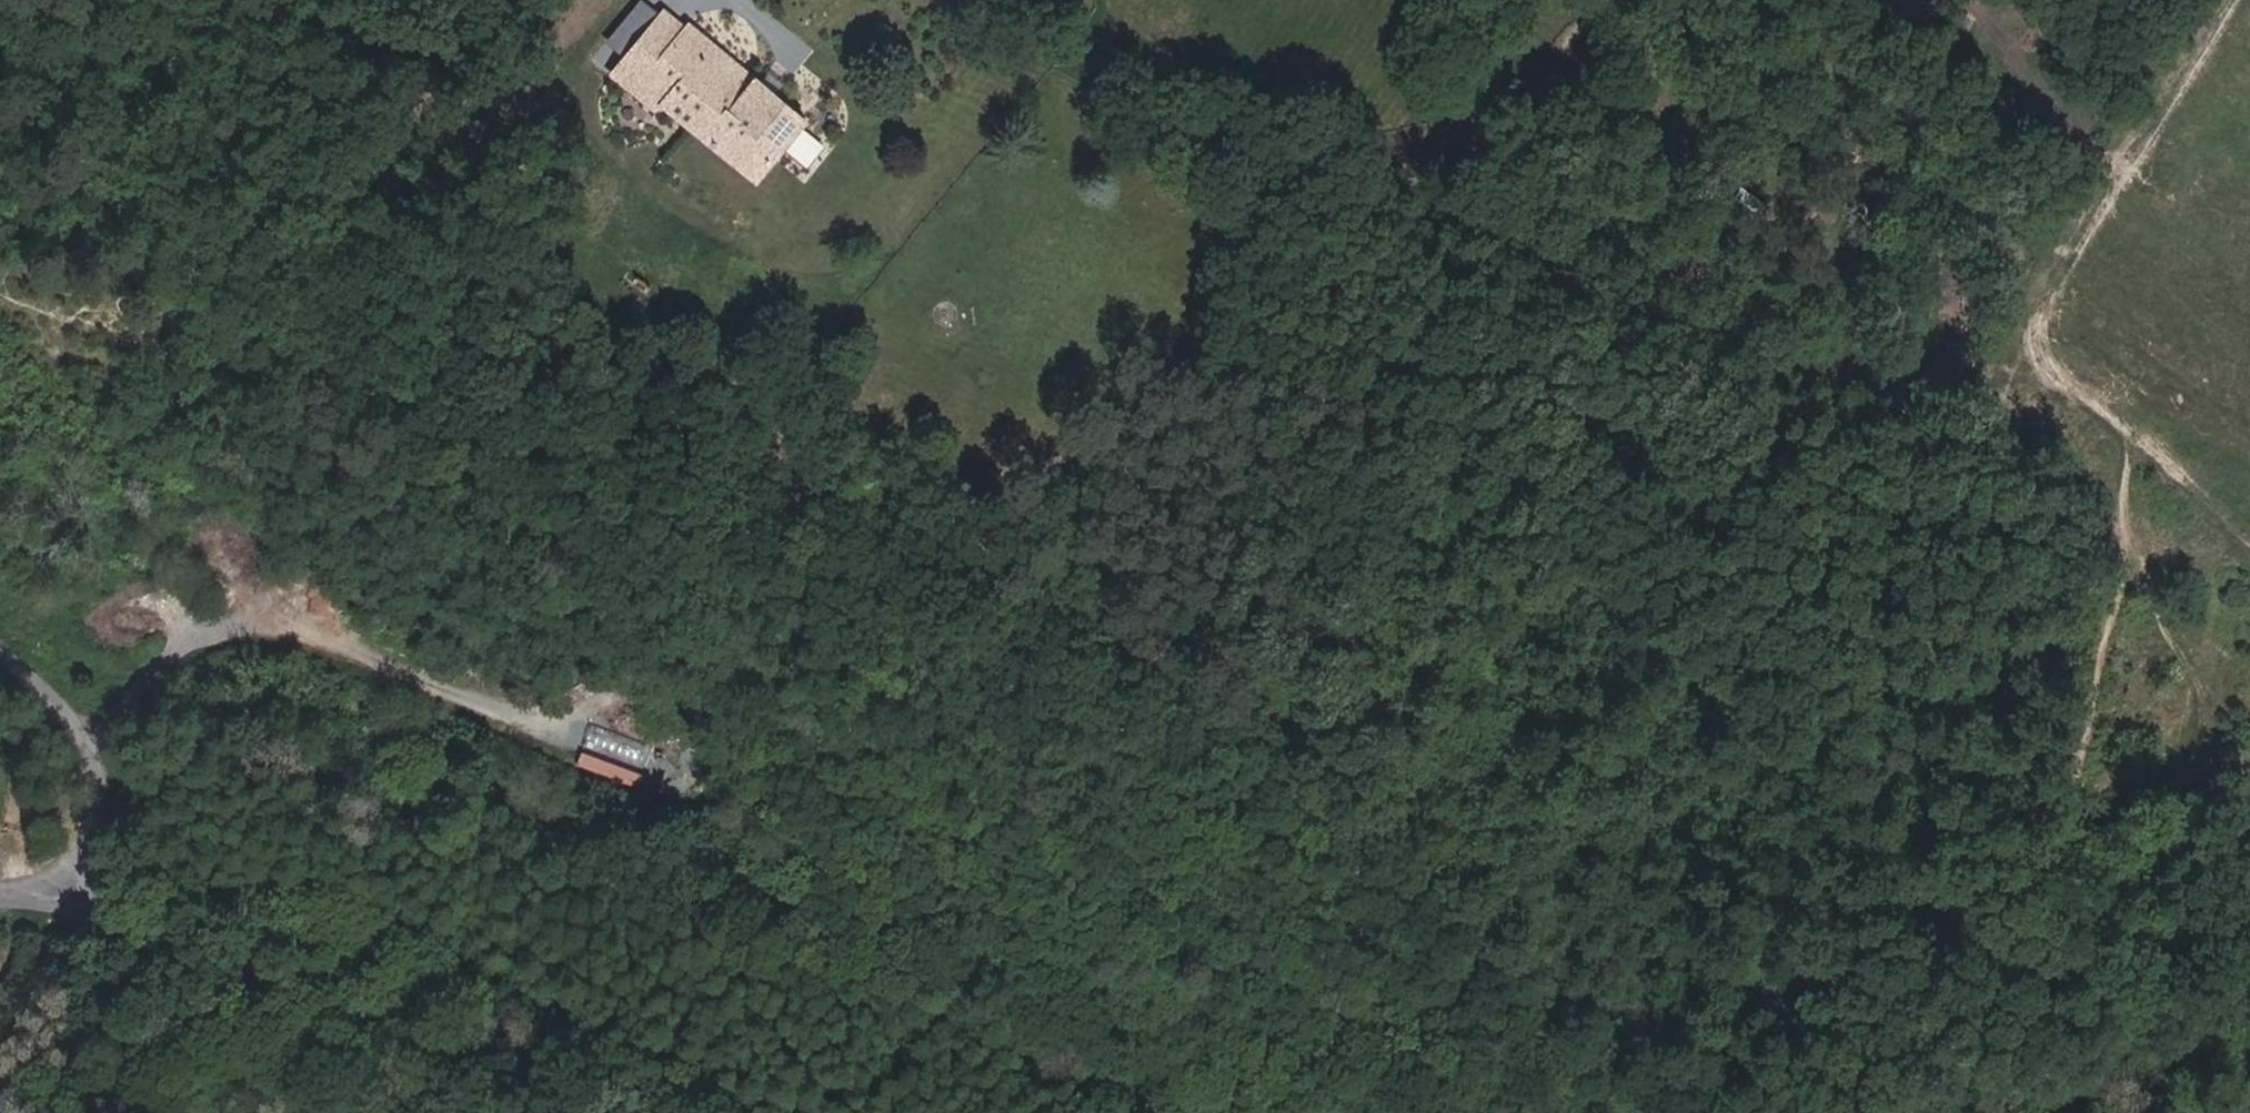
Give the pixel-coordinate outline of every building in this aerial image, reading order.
[(801,120),(697,30),(643,91),(751,182),(801,120)]
